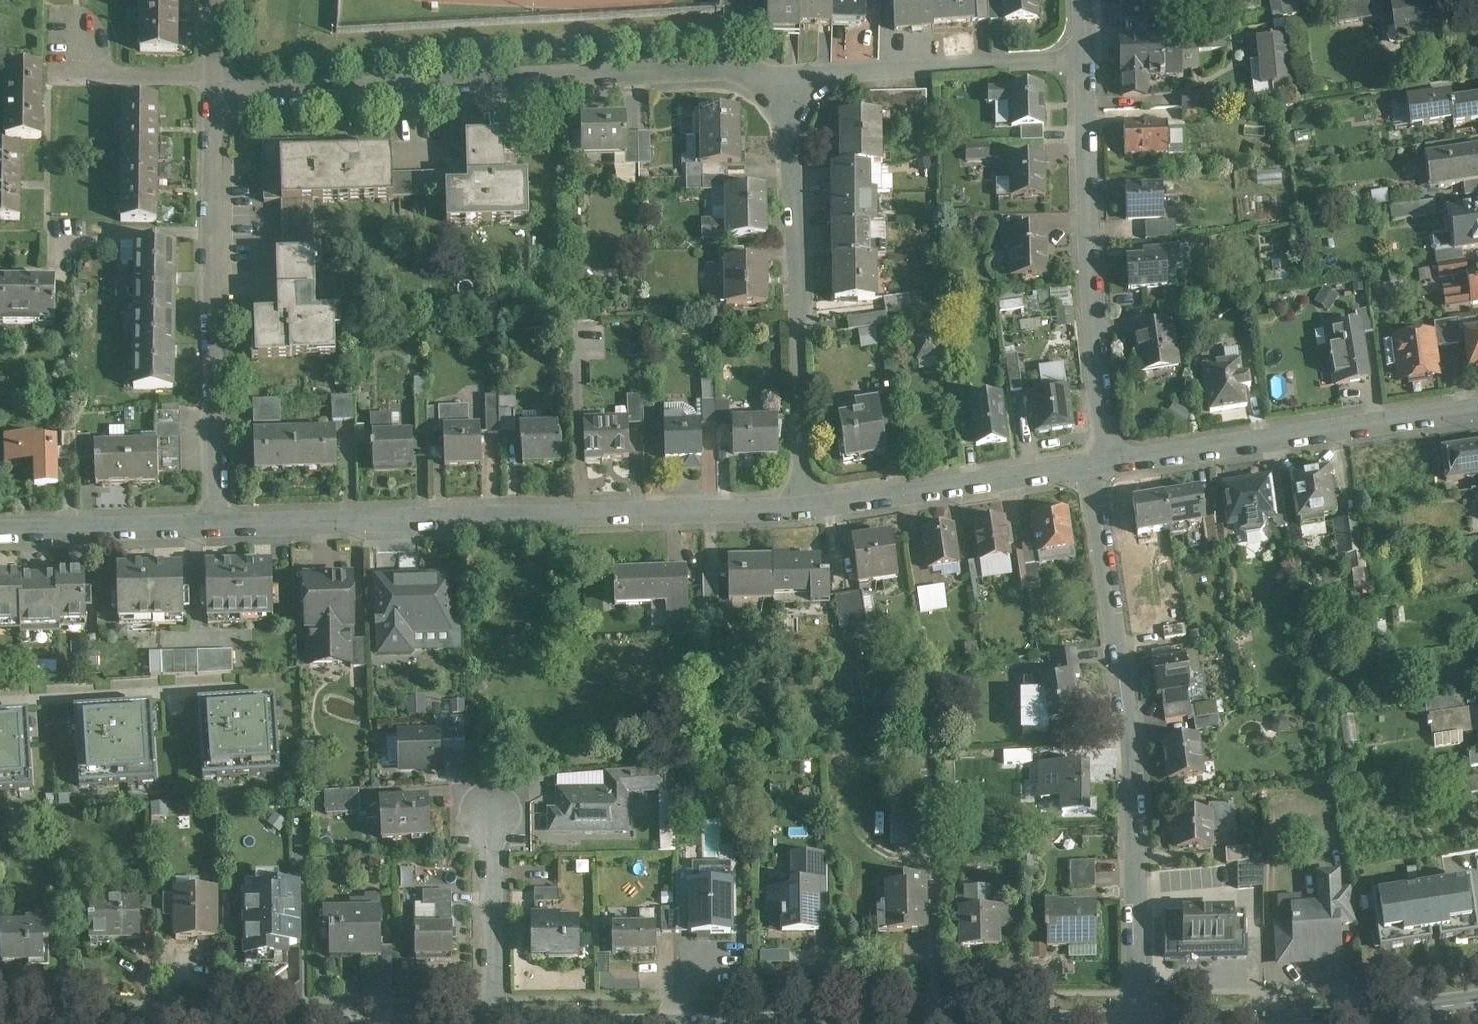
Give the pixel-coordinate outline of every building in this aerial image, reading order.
[(140,52),(177,52),(177,22),(178,22),(178,16),(177,16),(178,0),(141,0),(140,52)] [(768,28),(800,28),(800,23),(800,0),(768,0),(768,28)] [(800,23),(832,25),(832,19),(832,0),(800,0),(800,23)] [(832,19),(864,20),(865,0),(832,0),(832,19)] [(895,30),(933,27),(933,23),(932,0),(893,0),(895,30)] [(933,23),(973,21),(972,0),(932,0),(933,23)] [(976,0),(977,20),(989,20),(988,0),(981,0),(976,0)] [(989,20),(1001,19),(1000,0),(988,0),(989,20)] [(1005,19),(1037,17),(1036,0),(1004,0),(1005,19)] [(1382,0),(1339,0),(1339,20),(1382,19),(1382,0)] [(1394,28),(1407,26),(1408,38),(1443,33),(1438,0),(1390,0),(1394,28)] [(1147,20),(1121,21),(1121,36),(1148,35),(1147,20)] [(1223,30),(1179,35),(1180,69),(1198,68),(1197,51),(1223,49),(1223,30)] [(1148,35),(1121,36),(1123,95),(1146,95),(1146,74),(1160,74),(1160,76),(1164,76),(1164,74),(1180,74),(1180,69),(1179,35),(1179,34),(1177,34),(1177,33),(1175,33),(1175,35),(1148,35)] [(1284,37),(1248,41),(1253,98),(1271,96),(1272,96),(1279,95),(1278,83),(1289,82),(1284,37)] [(41,68),(6,67),(5,139),(40,140),(41,68)] [(1430,84),(1406,87),(1408,99),(1431,96),(1430,84)] [(1042,85),(1008,86),(1008,87),(988,87),(989,102),(1008,102),(1008,101),(1011,101),(1012,126),(1020,126),(1043,125),(1044,125),(1042,85)] [(926,91),(862,91),(862,114),(869,114),(881,114),(927,113),(926,91)] [(1406,99),(1410,127),(1452,121),(1453,125),(1477,121),(1477,97),(1451,101),(1450,93),(1431,96),(1408,99),(1406,99)] [(1210,94),(1182,94),(1182,107),(1203,107),(1204,107),(1210,106),(1210,94)] [(122,161),(157,161),(158,99),(123,99),(122,161)] [(1203,107),(1182,107),(1182,120),(1204,119),(1203,107)] [(740,109),(699,110),(700,137),(740,136),(740,109)] [(862,114),(839,114),(840,165),(881,165),(882,165),(881,114),(869,114),(862,114)] [(626,117),(581,118),(581,133),(582,133),(583,152),(584,151),(626,150),(626,117)] [(1167,124),(1124,125),(1125,153),(1167,153),(1167,124)] [(1043,125),(1020,126),(1020,140),(1043,140),(1043,125)] [(651,164),(650,132),(638,132),(639,164),(651,164)] [(1170,151),(1185,151),(1184,132),(1169,133),(1170,151)] [(510,133),(466,135),(467,171),(445,172),(446,196),(447,224),(529,222),(527,176),(505,177),(504,136),(510,135),(510,133)] [(740,136),(700,137),(700,165),(702,165),(724,165),(740,165),(740,136)] [(320,200),(318,152),(318,141),(262,142),(264,202),(275,201),(281,201),(313,200),(320,200)] [(1453,141),(1425,145),(1427,157),(1425,157),(1425,158),(1430,157),(1430,156),(1454,153),(1453,141)] [(988,143),(965,144),(966,159),(989,159),(988,143)] [(0,149),(0,221),(19,221),(20,149),(0,149)] [(318,152),(320,200),(393,198),(392,174),(391,149),(318,152)] [(1430,156),(1430,157),(1432,175),(1436,174),(1438,188),(1463,184),(1477,182),(1477,149),(1454,153),(1430,156)] [(1044,156),(1009,156),(1011,196),(1046,195),(1044,156)] [(157,161),(122,161),(121,222),(156,222),(157,161)] [(700,165),(690,165),(689,165),(686,165),(686,178),(702,177),(702,165),(700,165)] [(724,177),(724,165),(702,165),(702,177),(724,177)] [(840,165),(833,165),(834,192),(873,192),(873,191),(867,191),(867,166),(881,166),(881,165),(840,165)] [(445,172),(392,174),(393,198),(446,196),(445,172)] [(702,177),(686,178),(686,191),(703,191),(702,177)] [(724,177),(702,177),(703,191),(725,191),(724,177)] [(1463,184),(1465,196),(1477,194),(1477,182),(1463,184)] [(1162,185),(1126,186),(1127,219),(1163,218),(1162,185)] [(764,188),(729,189),(730,223),(705,223),(705,237),(765,236),(764,188)] [(873,192),(834,192),(834,224),(868,224),(874,224),(873,192)] [(313,200),(281,201),(283,253),(276,253),(278,313),(316,312),(315,293),(314,253),(320,253),(320,251),(314,251),(313,200)] [(1435,200),(1391,207),(1393,221),(1437,214),(1435,200)] [(1448,212),(1454,249),(1454,251),(1462,250),(1477,247),(1477,207),(1448,212)] [(1175,221),(1145,222),(1146,239),(1176,236),(1175,221)] [(868,224),(834,224),(834,256),(874,256),(886,255),(886,241),(868,241),(868,224)] [(1046,227),(1001,229),(1002,248),(1010,247),(1010,277),(1048,276),(1046,227)] [(135,315),(173,316),(175,243),(136,242),(135,315)] [(744,261),(744,249),(720,249),(720,262),(725,262),(725,261),(744,261)] [(1164,250),(1143,251),(1143,257),(1127,258),(1129,288),(1166,286),(1165,265),(1179,264),(1178,249),(1164,250)] [(1454,249),(1436,252),(1437,264),(1463,261),(1462,250),(1454,251),(1454,249)] [(874,256),(834,256),(835,300),(875,299),(874,256)] [(744,261),(725,261),(725,262),(726,305),(766,304),(765,260),(744,261)] [(1463,261),(1437,264),(1439,278),(1467,274),(1466,270),(1467,270),(1466,260),(1463,261)] [(1466,270),(1467,274),(1471,304),(1477,303),(1477,268),(1467,270),(1466,270)] [(1403,269),(1389,271),(1391,283),(1405,281),(1403,269)] [(0,281),(0,321),(2,321),(2,324),(39,325),(39,322),(55,322),(55,282),(0,281)] [(909,295),(885,298),(887,312),(911,309),(909,295)] [(1023,298),(999,302),(1000,312),(1024,308),(1023,298)] [(1183,300),(1157,304),(1159,318),(1185,314),(1183,300)] [(1370,310),(1355,312),(1357,323),(1359,323),(1361,336),(1373,333),(1370,310)] [(278,313),(254,314),(255,342),(258,342),(258,358),(336,355),(334,313),(340,313),(340,311),(316,312),(278,313)] [(886,313),(847,318),(848,330),(888,324),(886,313)] [(173,316),(135,315),(133,389),(172,389),(173,316)] [(1458,319),(1434,323),(1437,346),(1461,343),(1458,319)] [(1172,321),(1134,327),(1140,368),(1178,363),(1172,321)] [(1357,323),(1326,328),(1335,386),(1368,380),(1361,336),(1359,323),(1357,323)] [(1463,332),(1469,370),(1477,369),(1477,330),(1463,332)] [(935,336),(915,339),(918,359),(938,356),(935,336)] [(1426,336),(1384,341),(1387,367),(1404,365),(1406,379),(1437,374),(1434,358),(1430,358),(1429,353),(1432,351),(1433,347),(1432,344),(1430,342),(1427,341),(1426,336)] [(1017,354),(1005,356),(1010,392),(1022,390),(1017,354)] [(1238,355),(1225,357),(1226,363),(1203,366),(1210,411),(1246,406),(1243,389),(1250,388),(1248,377),(1242,378),(1238,355)] [(894,427),(888,386),(875,388),(876,399),(878,399),(882,428),(894,427)] [(1066,387),(1030,393),(1032,403),(1028,404),(1030,418),(1033,418),(1035,432),(1071,427),(1066,387)] [(643,396),(627,396),(628,421),(626,421),(626,422),(628,422),(644,422),(643,396)] [(355,397),(331,398),(332,421),(356,421),(355,397)] [(1000,397),(971,400),(975,430),(974,430),(976,442),(977,444),(1005,441),(1000,397)] [(857,414),(839,417),(845,460),(886,454),(882,428),(878,399),(876,399),(855,402),(857,414)] [(280,400),(253,401),(253,424),(281,423),(280,400)] [(715,402),(702,403),(703,426),(716,425),(715,402)] [(730,425),(729,402),(715,402),(716,425),(730,425)] [(427,409),(427,405),(415,405),(416,435),(428,434),(427,409)] [(468,408),(438,409),(438,430),(443,430),(469,429),(468,408)] [(438,409),(427,409),(428,434),(438,434),(438,430),(438,409)] [(514,411),(500,412),(500,434),(515,434),(514,411)] [(500,412),(485,412),(486,435),(500,434),(500,412)] [(412,435),(387,435),(387,431),(390,431),(390,416),(372,417),(373,446),(371,446),(371,453),(373,453),(373,469),(375,469),(375,467),(412,466),(412,468),(413,468),(412,435)] [(700,424),(683,425),(683,417),(664,418),(665,425),(664,425),(665,460),(701,459),(700,424)] [(776,420),(733,421),(734,455),(761,454),(761,457),(777,457),(776,420)] [(626,422),(589,424),(589,438),(584,438),(585,462),(603,462),(603,459),(629,458),(628,422),(626,422)] [(180,424),(156,425),(156,439),(157,439),(180,438),(180,424)] [(558,427),(520,428),(521,449),(523,449),(523,464),(524,464),(524,461),(544,461),(544,464),(561,463),(560,438),(558,438),(558,427)] [(469,429),(443,430),(445,467),(482,466),(480,429),(469,429)] [(295,432),(296,472),(337,470),(336,430),(295,432)] [(296,472),(295,432),(254,433),(255,473),(296,472)] [(75,433),(62,434),(62,459),(76,459),(76,461),(77,461),(75,437),(75,433)] [(35,434),(4,435),(5,463),(6,463),(6,460),(34,459),(35,487),(58,486),(57,439),(35,439),(35,434)] [(89,436),(75,437),(77,461),(90,461),(89,436)] [(180,438),(157,439),(157,443),(158,473),(181,473),(180,438)] [(157,443),(126,444),(127,484),(158,483),(158,473),(157,443)] [(126,444),(94,445),(95,485),(127,484),(126,444)] [(1442,452),(1446,481),(1477,477),(1477,446),(1442,452)] [(1319,472),(1291,476),(1297,522),(1299,522),(1300,528),(1323,525),(1322,518),(1335,516),(1333,504),(1338,504),(1336,487),(1331,488),(1330,481),(1331,480),(1329,469),(1318,471),(1319,472)] [(1269,479),(1223,486),(1228,525),(1239,523),(1240,531),(1245,535),(1260,533),(1265,527),(1264,520),(1273,519),(1274,518),(1271,493),(1269,479)] [(1199,489),(1164,495),(1169,529),(1170,534),(1188,531),(1190,531),(1189,526),(1203,524),(1204,524),(1203,519),(1199,489)] [(1282,491),(1271,493),(1274,518),(1273,519),(1274,529),(1288,527),(1282,491)] [(1164,495),(1133,499),(1138,534),(1169,529),(1164,495)] [(1067,509),(1031,514),(1039,564),(1052,562),(1050,552),(1073,549),(1067,509)] [(1216,517),(1203,519),(1204,524),(1203,524),(1206,543),(1219,541),(1216,517)] [(1004,518),(974,523),(979,560),(1009,555),(1010,555),(1004,518)] [(1359,521),(1343,523),(1347,556),(1364,554),(1359,521)] [(1203,524),(1189,526),(1190,531),(1188,531),(1191,545),(1206,543),(1203,524)] [(953,526),(923,530),(926,555),(925,555),(926,565),(928,565),(928,569),(958,564),(953,526)] [(891,535),(852,540),(858,583),(859,590),(860,590),(859,583),(873,581),(872,575),(897,571),(891,535)] [(1459,540),(1461,554),(1477,551),(1477,538),(1459,540)] [(1023,553),(1010,555),(1009,555),(1014,591),(1028,589),(1028,585),(1025,565),(1023,553)] [(820,558),(789,558),(789,554),(773,555),(773,560),(774,596),(811,595),(811,604),(830,603),(829,576),(821,577),(820,558)] [(1364,554),(1347,556),(1349,570),(1366,568),(1364,554)] [(766,560),(752,560),(727,560),(728,601),(774,600),(774,596),(773,560),(766,560)] [(1035,563),(1025,565),(1028,585),(1038,583),(1035,563)] [(271,564),(206,566),(208,618),(273,616),(271,564)] [(182,567),(117,568),(119,620),(183,619),(182,567)] [(665,571),(614,573),(615,605),(666,603),(665,571)] [(686,571),(665,571),(666,603),(667,634),(688,634),(686,571)] [(22,579),(22,575),(0,576),(0,624),(20,623),(20,627),(60,626),(59,622),(86,622),(85,574),(56,574),(56,578),(22,579)] [(717,576),(702,576),(703,606),(718,606),(717,576)] [(449,579),(406,580),(406,578),(376,579),(378,623),(375,624),(375,628),(379,628),(380,654),(411,653),(410,633),(451,632),(449,579)] [(351,579),(305,581),(307,629),(309,629),(310,664),(350,664),(352,663),(351,640),(351,627),(353,627),(351,579)] [(943,587),(929,588),(933,610),(946,609),(943,587)] [(929,588),(917,590),(920,612),(933,610),(929,588)] [(861,591),(847,594),(852,625),(866,623),(861,591)] [(847,594),(834,595),(839,627),(852,625),(847,594)] [(1184,625),(1163,628),(1165,638),(1186,635),(1184,625)] [(365,639),(351,640),(352,663),(350,664),(351,668),(366,667),(365,639)] [(150,675),(234,672),(233,649),(149,652),(150,675)] [(1076,650),(1053,653),(1056,674),(1057,679),(1075,677),(1080,676),(1076,650)] [(1185,652),(1171,654),(1172,658),(1152,661),(1157,698),(1162,697),(1163,706),(1188,703),(1187,695),(1191,695),(1188,676),(1199,675),(1196,655),(1186,656),(1185,652)] [(1075,677),(1057,679),(1056,674),(1033,677),(1035,693),(1031,693),(1031,694),(1023,695),(1023,710),(1022,710),(1023,730),(1046,729),(1046,721),(1080,716),(1075,677)] [(281,773),(276,696),(197,702),(203,779),(281,773)] [(1424,699),(1427,726),(1432,726),(1430,716),(1477,709),(1477,696),(1424,699)] [(1188,703),(1163,706),(1165,720),(1190,717),(1188,703)] [(152,705),(74,710),(79,787),(157,782),(152,705)] [(1430,716),(1432,726),(1433,733),(1477,727),(1477,709),(1430,716)] [(0,714),(0,792),(33,790),(28,713),(0,714)] [(1217,715),(1193,719),(1195,732),(1219,728),(1217,715)] [(465,717),(441,718),(442,742),(465,741),(465,717)] [(437,733),(399,734),(400,770),(438,769),(437,733)] [(1198,735),(1164,740),(1169,780),(1203,776),(1198,735)] [(1032,751),(1010,751),(1010,762),(1032,761),(1032,751)] [(1085,765),(1040,766),(1041,799),(1086,797),(1085,765)] [(660,770),(606,773),(607,791),(624,790),(624,793),(661,790),(660,770)] [(1460,783),(1462,794),(1477,792),(1477,781),(1460,783)] [(360,789),(325,791),(326,814),(361,812),(360,789)] [(607,791),(559,792),(559,812),(550,813),(550,833),(625,831),(624,793),(624,790),(607,791)] [(428,800),(380,802),(382,841),(430,838),(428,800)] [(1208,805),(1209,812),(1176,812),(1177,848),(1211,848),(1210,833),(1233,833),(1233,811),(1233,804),(1228,804),(1228,805),(1208,805)] [(941,820),(913,820),(913,845),(942,844),(941,820)] [(1248,848),(1225,849),(1226,864),(1237,863),(1249,862),(1248,848)] [(826,855),(790,855),(791,890),(768,891),(768,913),(780,913),(780,921),(782,921),(782,931),(809,930),(810,933),(812,933),(812,907),(808,907),(808,895),(827,894),(826,855)] [(1094,861),(1070,861),(1070,871),(1068,871),(1069,879),(1070,879),(1070,888),(1095,887),(1094,861)] [(1249,862),(1237,863),(1238,887),(1264,886),(1263,861),(1249,862)] [(1351,889),(1339,891),(1337,873),(1317,874),(1318,907),(1301,908),(1300,896),(1277,897),(1279,928),(1278,929),(1280,962),(1340,959),(1339,943),(1341,943),(1340,940),(1339,940),(1338,927),(1356,924),(1351,889)] [(923,876),(901,877),(901,882),(886,883),(887,908),(876,909),(877,932),(925,931),(923,876)] [(152,911),(151,880),(137,881),(137,901),(139,901),(140,911),(152,911)] [(1470,880),(1371,894),(1380,950),(1431,943),(1430,933),(1438,932),(1439,942),(1477,936),(1470,880)] [(965,885),(966,909),(993,908),(993,884),(965,885)] [(299,885),(283,885),(256,886),(256,889),(256,894),(246,894),(244,894),(244,917),(244,918),(244,934),(244,957),(265,957),(288,957),(288,945),(300,945),(300,942),(300,933),(300,932),(300,925),(300,907),(300,898),(299,888),(300,888),(299,885)] [(731,885),(691,885),(691,909),(691,933),(692,934),(729,934),(729,907),(731,907),(731,885)] [(215,891),(175,891),(175,895),(175,919),(176,940),(215,940),(215,891)] [(558,891),(534,891),(534,904),(558,904),(558,891)] [(451,906),(451,892),(423,892),(423,903),(423,907),(451,906)] [(175,919),(175,895),(163,895),(163,919),(175,919)] [(366,896),(366,904),(350,905),(350,911),(323,911),(323,932),(321,932),(322,938),(329,938),(330,958),(376,958),(381,958),(381,947),(380,896),(366,896)] [(140,911),(139,901),(137,901),(90,902),(90,918),(88,918),(89,940),(90,940),(90,938),(109,938),(109,940),(140,940),(140,911)] [(451,906),(423,907),(423,903),(415,904),(415,958),(452,957),(452,927),(451,926),(451,906)] [(1095,906),(1058,907),(1058,905),(1044,905),(1044,931),(1047,931),(1047,947),(1068,946),(1068,941),(1096,941),(1095,906)] [(676,933),(675,909),(661,909),(661,933),(676,933)] [(691,909),(676,909),(675,909),(676,933),(691,933),(691,909)] [(1016,931),(1016,910),(960,910),(960,948),(998,948),(998,931),(1016,931)] [(1245,911),(1165,912),(1166,957),(1245,956),(1244,936),(1246,935),(1245,911)] [(558,924),(558,920),(530,920),(531,957),(546,957),(546,959),(577,958),(577,923),(558,924)] [(49,943),(49,921),(27,921),(27,925),(1,925),(2,963),(42,962),(42,943),(49,943)] [(655,926),(611,926),(612,955),(655,955),(655,926)] [(392,947),(381,947),(381,958),(376,958),(376,973),(392,973),(392,947)]
